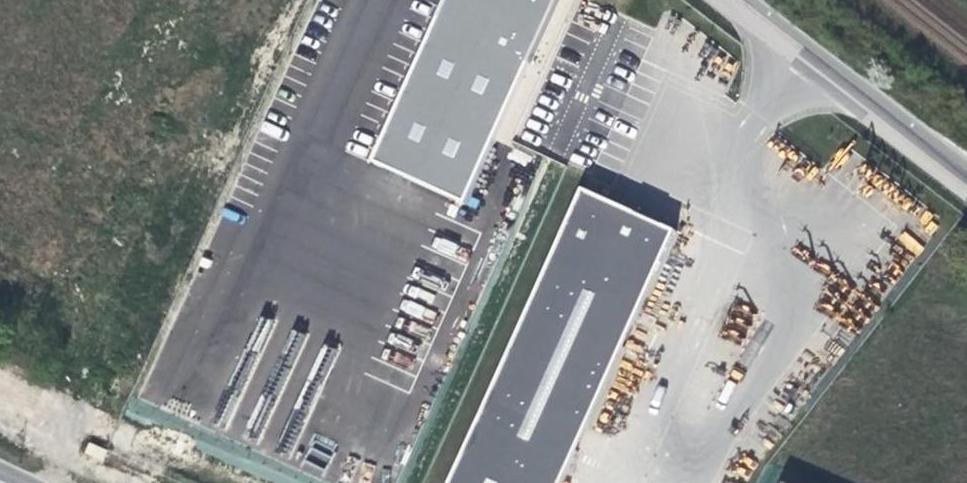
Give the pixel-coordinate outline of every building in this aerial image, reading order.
[(372,166),(466,208),(561,0),(448,0),(372,166)] [(451,482),(562,482),(674,234),(612,206),(583,194),(451,482)]
